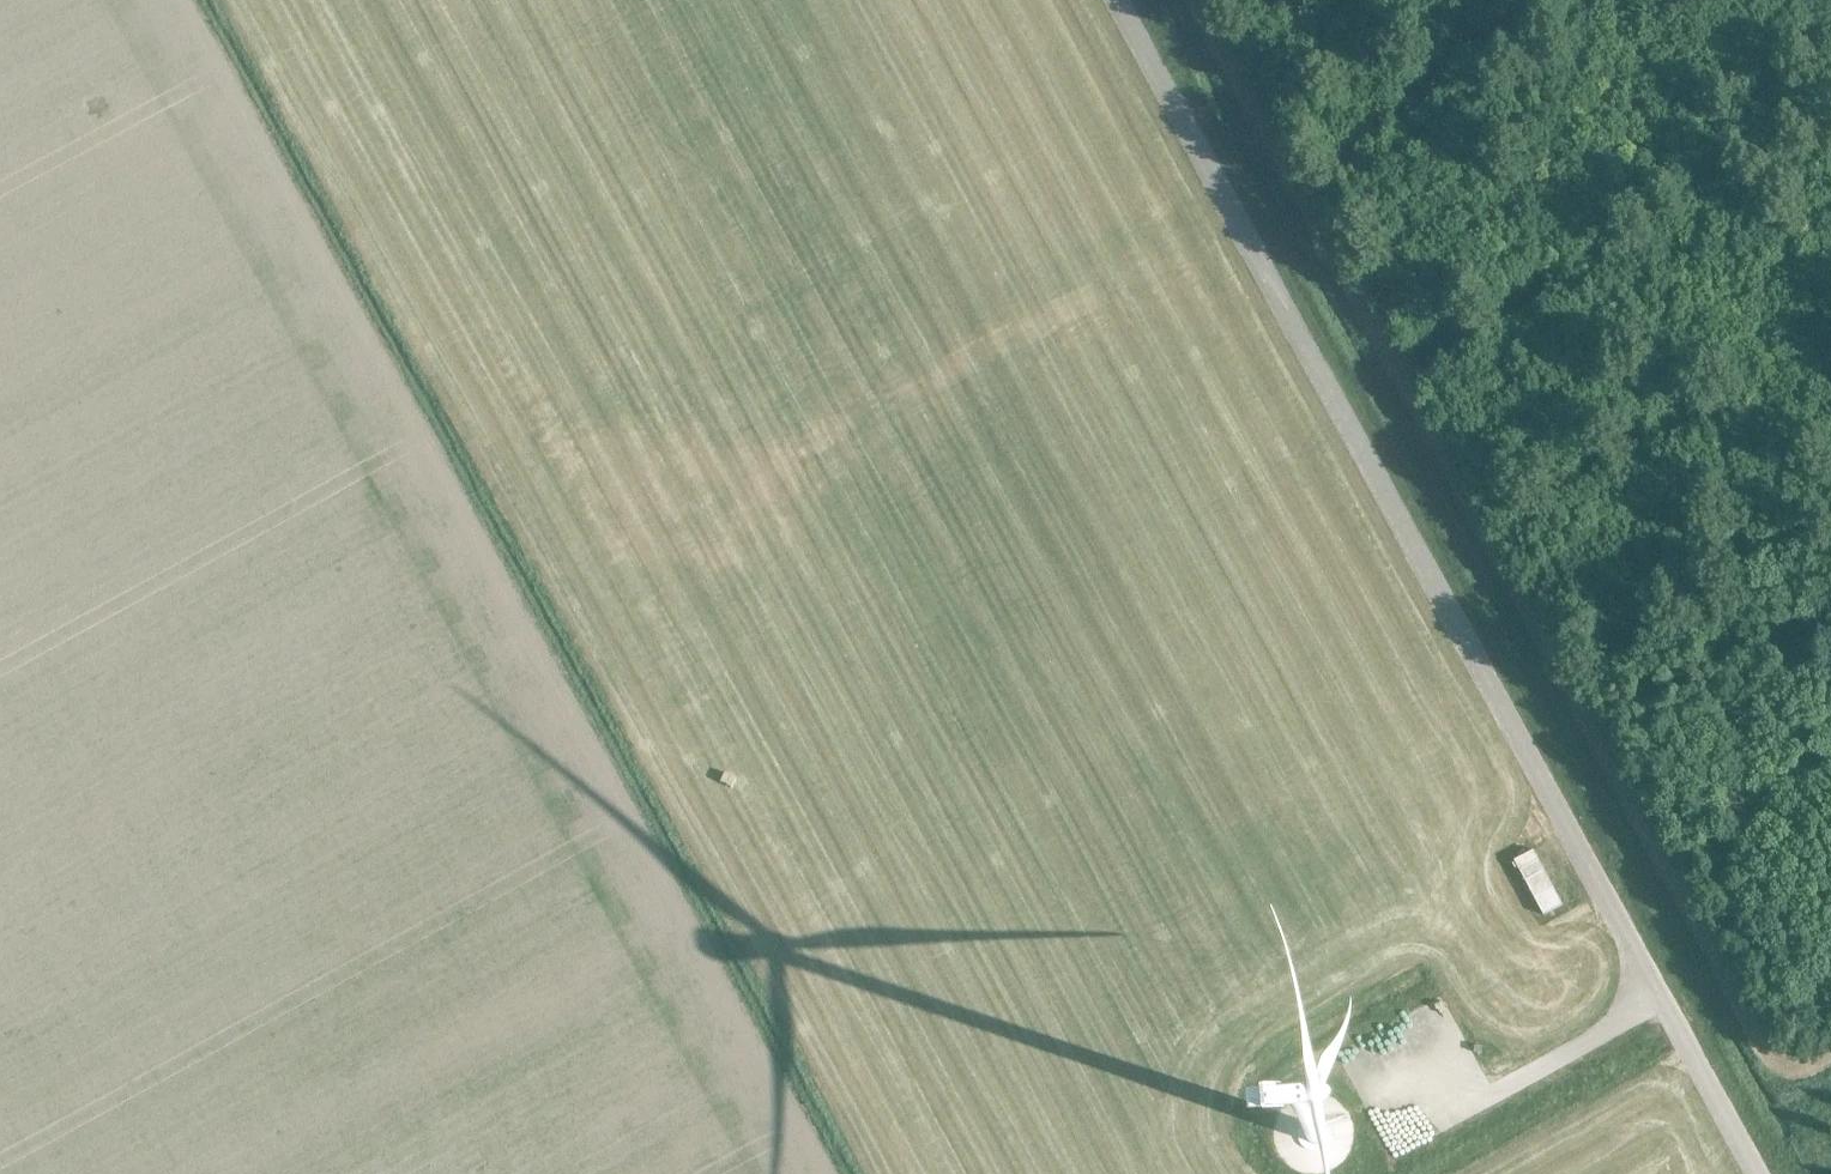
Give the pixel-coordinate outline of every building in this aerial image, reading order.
[(1325,1134),(1325,1133),(1325,1132),(1325,1131),(1325,1130),(1324,1129),(1324,1128),(1323,1127),(1323,1126),(1322,1126),(1322,1125),(1321,1125),(1320,1124),(1319,1124),(1318,1123),(1317,1123),(1316,1123),(1315,1123),(1314,1123),(1313,1123),(1312,1124),(1311,1124),(1310,1124),(1309,1125),(1308,1126),(1308,1127),(1307,1127),(1307,1128),(1306,1129),(1306,1130),(1306,1131),(1305,1131),(1305,1132),(1305,1133),(1305,1134),(1305,1135),(1306,1136),(1306,1137),(1307,1138),(1307,1139),(1308,1140),(1309,1141),(1310,1142),(1311,1142),(1312,1143),(1313,1143),(1314,1143),(1315,1143),(1316,1143),(1317,1143),(1318,1143),(1319,1143),(1319,1142),(1320,1142),(1321,1141),(1322,1141),(1322,1140),(1323,1140),(1323,1139),(1324,1138),(1324,1137),(1325,1137),(1325,1136),(1325,1135),(1325,1134)]
